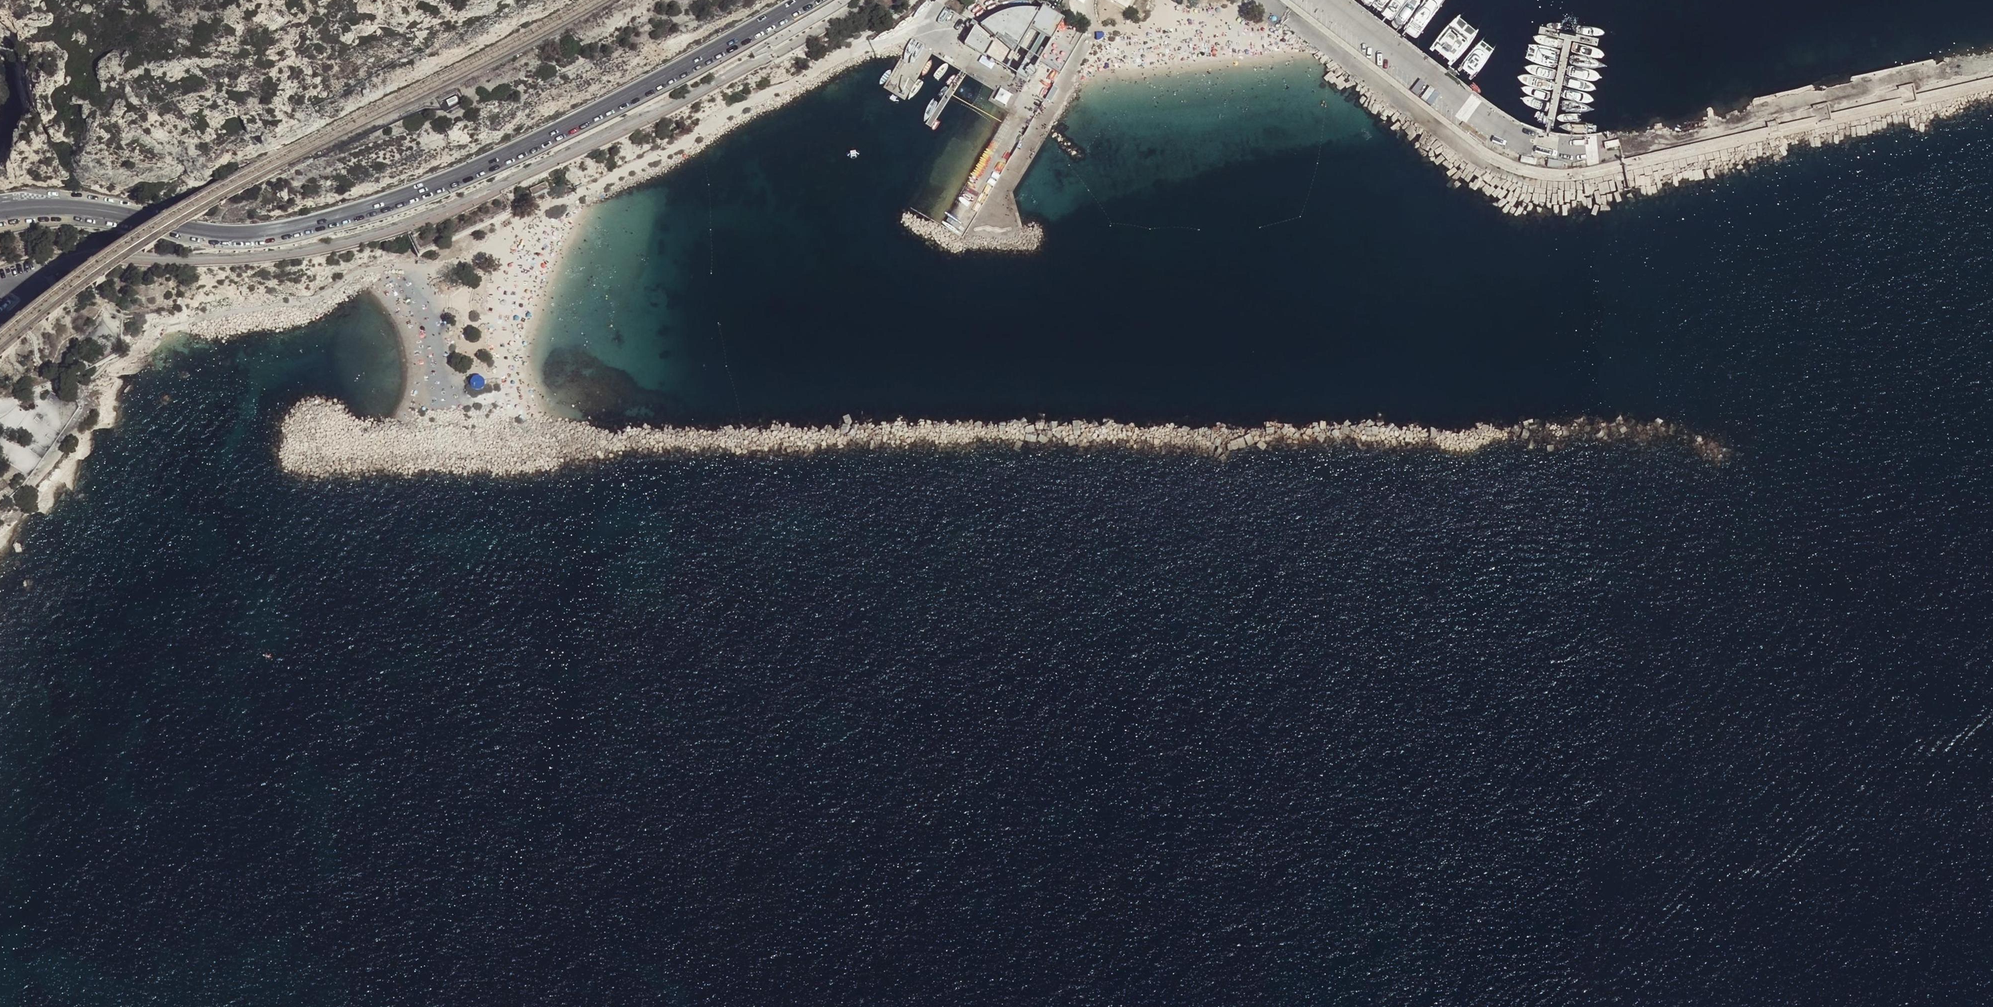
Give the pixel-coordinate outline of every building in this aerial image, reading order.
[(975,25),(965,42),(1008,66),(1019,45),(1029,52),(1017,72),(1028,80),(1065,15),(1042,5),(1039,7),(1028,5),(1003,10),(980,22),(975,25)] [(1917,97),(1915,85),(1899,87),(1901,100),(1903,107),(1918,104),(1918,103),(1917,97)] [(998,86),(990,99),(1005,108),(1013,94),(998,86)] [(1831,116),(1829,103),(1814,107),(1816,119),(1817,126),(1832,122),(1832,121),(1831,116)] [(1779,126),(1778,121),(1767,123),(1769,136),(1780,134),(1779,126)]
